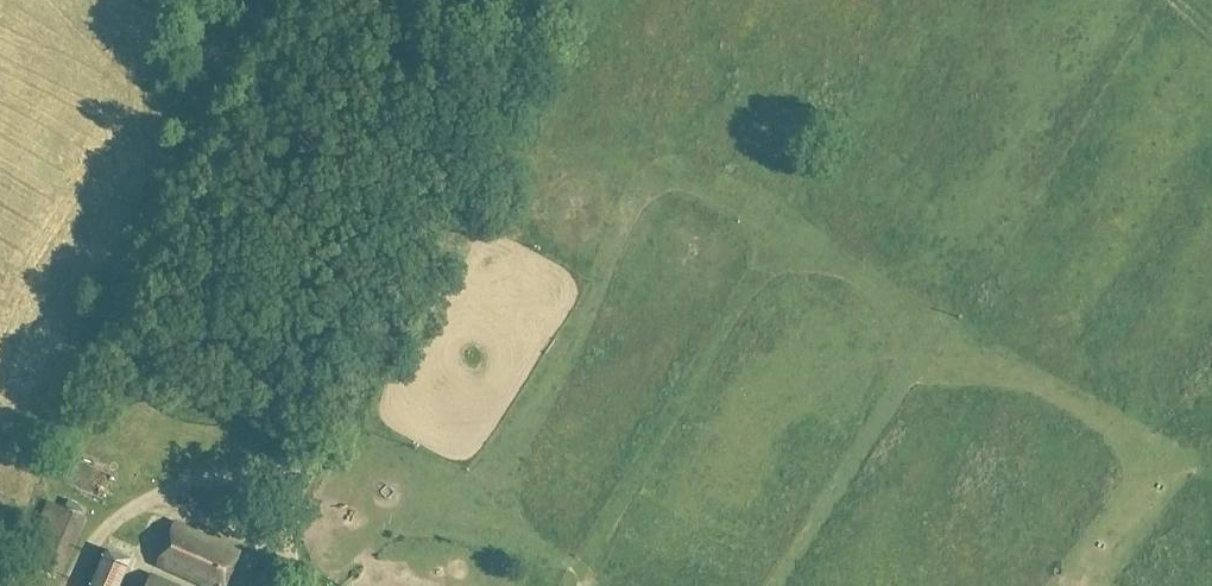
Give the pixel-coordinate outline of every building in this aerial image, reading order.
[(60,577),(85,520),(48,503),(23,561),(60,577)] [(241,552),(175,523),(155,566),(201,585),(225,585),(241,552)] [(91,585),(120,585),(132,558),(107,547),(91,585)] [(151,576),(147,585),(174,585),(151,576)]
